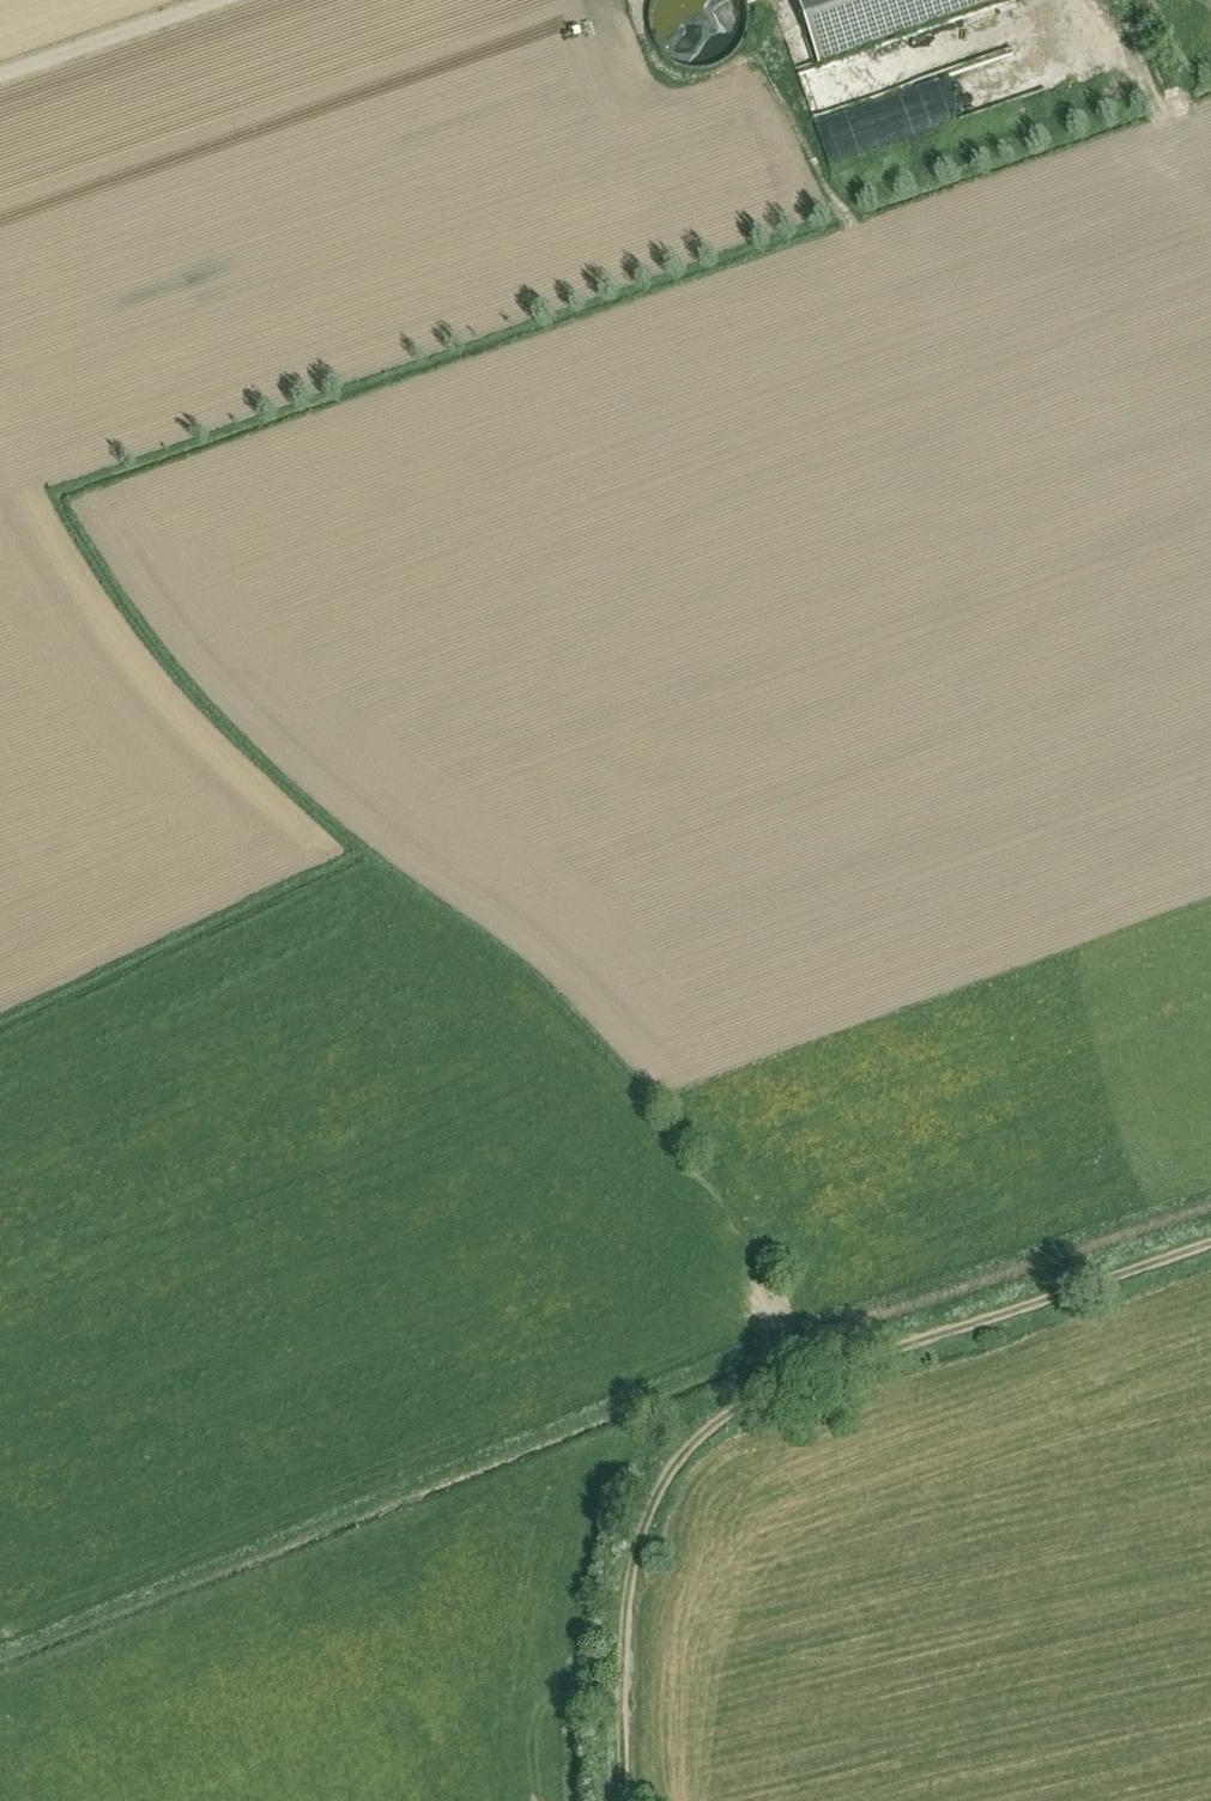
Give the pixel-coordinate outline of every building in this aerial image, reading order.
[(668,61),(681,67),(696,69),(710,66),(723,60),(734,50),(741,37),(745,23),(743,7),(740,0),(650,0),(647,6),(645,22),(648,37),(656,51),(668,61)] [(818,62),(996,0),(796,0),(818,62)] [(846,150),(1076,88),(1063,40),(833,103),(846,150)]
